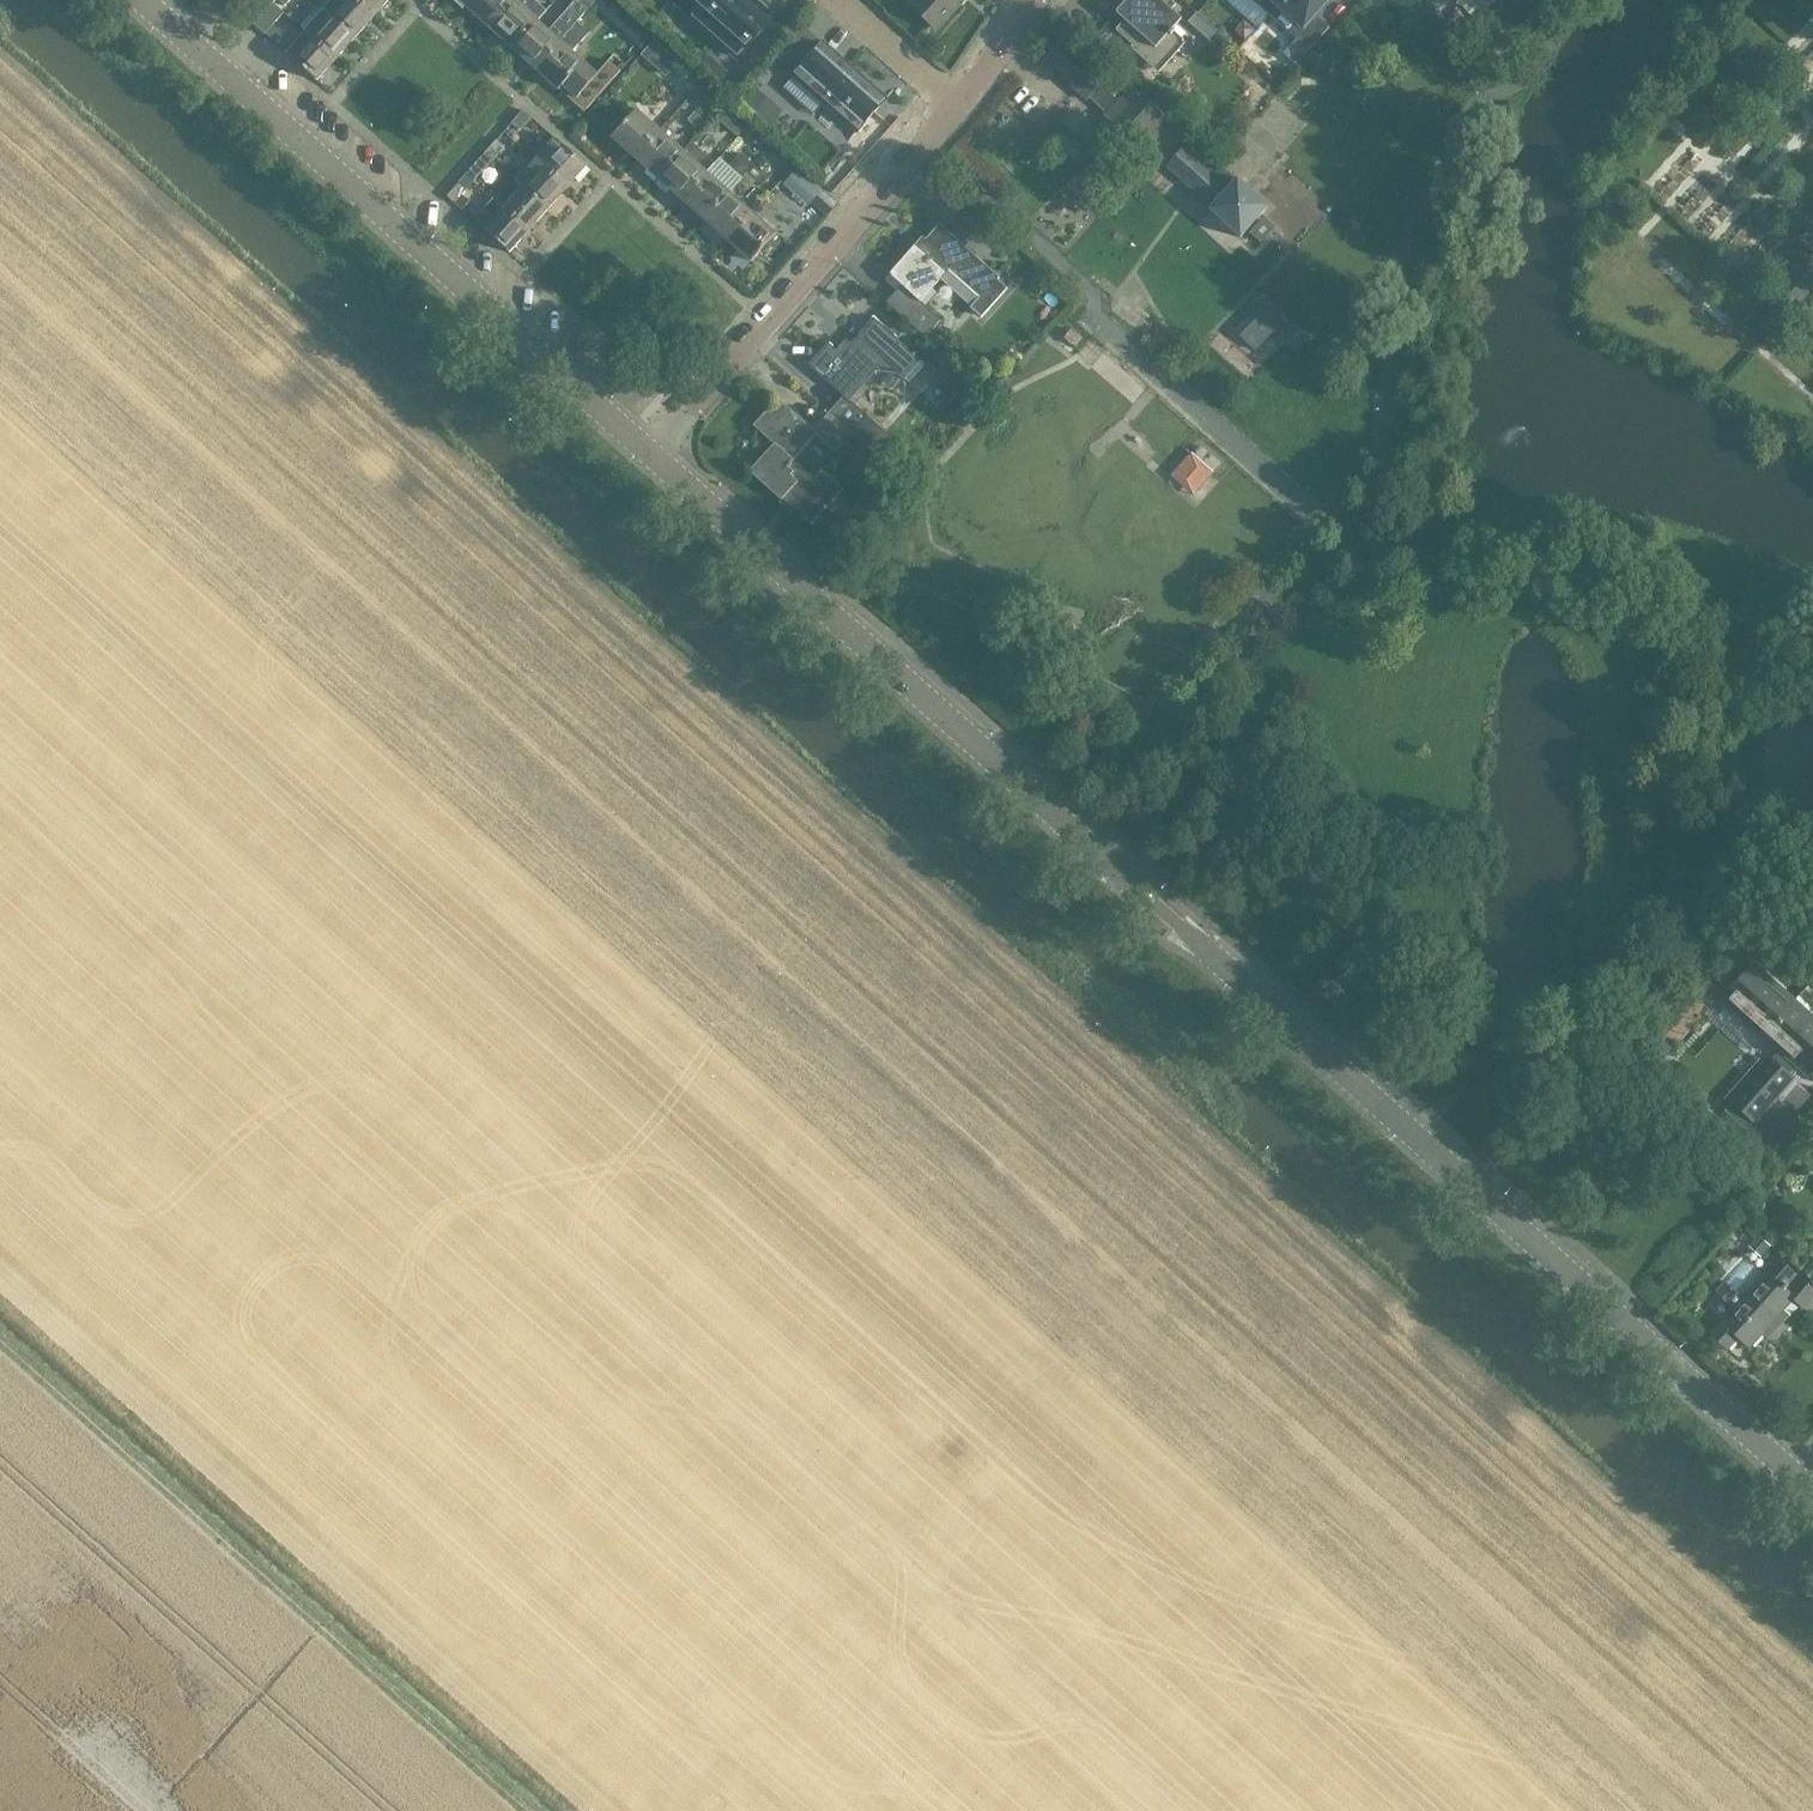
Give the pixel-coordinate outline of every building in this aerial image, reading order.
[(323,9),(356,38),(375,17),(356,0),(331,0),(323,9)] [(375,17),(390,0),(356,0),(375,17)] [(466,8),(489,28),(514,0),(473,0),(466,8)] [(514,0),(489,28),(512,49),(537,21),(547,10),(535,0),(514,0)] [(512,49),(535,70),(571,30),(598,0),(576,0),(548,31),(537,21),(512,49)] [(728,51),(738,59),(771,22),(745,0),(685,0),(720,31),(714,38),(728,51)] [(910,8),(935,30),(959,4),(956,0),(917,0),(910,8)] [(1124,21),(1115,31),(1161,71),(1184,45),(1182,42),(1183,40),(1172,31),(1182,20),(1171,10),(1176,4),(1171,0),(1127,0),(1116,12),(1117,13),(1116,14),(1124,21)] [(1281,0),(1251,0),(1268,15),(1281,0)] [(1268,15),(1308,51),(1329,27),(1315,16),(1329,0),(1281,0),(1268,15)] [(285,13),(273,3),(253,25),(265,35),(285,13)] [(356,38),(323,9),(304,31),(313,39),(336,59),(356,38)] [(1217,33),(1196,14),(1188,22),(1209,41),(1217,33)] [(298,37),(304,31),(293,20),(287,27),(298,37)] [(571,30),(535,70),(559,91),(567,82),(581,95),(598,75),(572,52),(583,41),(571,30)] [(313,39),(294,60),(317,81),(336,59),(313,39)] [(856,133),(880,106),(864,91),(872,83),(825,41),(793,76),(856,133)] [(722,89),(732,78),(722,68),(712,78),(722,89)] [(761,77),(759,81),(759,86),(762,90),(765,92),(770,91),(774,89),(779,84),(781,79),(780,75),(778,71),(773,69),(769,69),(765,72),(761,77)] [(703,84),(694,76),(684,88),(693,96),(703,84)] [(524,109),(511,124),(520,131),(532,117),(524,109)] [(1130,141),(1141,129),(1118,109),(1107,121),(1130,141)] [(613,140),(637,161),(668,126),(665,124),(659,131),(638,112),(613,140)] [(695,112),(687,121),(702,134),(710,125),(695,112)] [(710,125),(702,134),(714,145),(722,136),(710,125)] [(668,126),(637,161),(659,181),(685,153),(672,142),(678,135),(668,126)] [(587,168),(555,138),(535,160),(544,168),(568,190),(587,168)] [(485,153),(493,161),(505,148),(496,140),(485,153)] [(485,153),(473,167),(481,174),(493,161),(485,153)] [(685,153),(659,181),(682,202),(707,174),(685,153)] [(741,153),(733,161),(746,173),(738,181),(740,183),(755,166),(741,153)] [(755,166),(740,183),(748,190),(756,182),(760,186),(768,177),(755,166)] [(544,168),(525,189),(549,211),(568,190),(544,168)] [(1254,171),(1232,196),(1257,218),(1279,192),(1254,171)] [(707,174),(682,202),(705,222),(730,194),(707,174)] [(806,177),(796,188),(807,197),(817,187),(806,177)] [(446,196),(454,204),(467,190),(459,183),(446,196)] [(525,189),(506,210),(529,232),(549,211),(525,189)] [(730,194),(705,222),(728,243),(753,214),(730,194)] [(483,211),(495,222),(486,232),(510,254),(529,232),(506,210),(493,199),(483,211)] [(1265,241),(1277,222),(1262,213),(1250,232),(1265,241)] [(753,214),(728,243),(751,264),(777,235),(753,214)] [(888,275),(915,299),(900,316),(925,338),(941,320),(921,302),(942,278),(976,300),(979,297),(981,299),(1000,278),(939,224),(918,248),(915,245),(888,275)] [(1812,289),(1812,288),(1794,271),(1775,293),(1794,310),(1812,289)] [(1264,299),(1236,326),(1256,348),(1285,321),(1264,299)] [(843,397),(827,415),(850,435),(866,417),(849,401),(885,361),(898,373),(914,355),(873,319),(841,355),(828,343),(808,366),(843,397)] [(835,452),(850,435),(827,415),(813,430),(800,419),(795,424),(773,404),(752,427),(774,446),(749,473),(781,502),(783,500),(811,526),(843,490),(822,471),(815,480),(794,461),(816,436),(835,452)] [(1213,474),(1191,455),(1175,473),(1197,492),(1213,474)] [(1812,1067),(1812,1023),(1751,967),(1721,1001),(1777,1053),(1767,1064),(1765,1062),(1728,1103),(1752,1124),(1788,1083),(1786,1081),(1797,1069),(1805,1076),(1812,1067)] [(1759,1237),(1749,1248),(1761,1258),(1770,1247),(1759,1237)] [(1765,1273),(1745,1295),(1741,1292),(1738,1295),(1732,1289),(1723,1299),(1733,1308),(1710,1335),(1727,1350),(1737,1338),(1749,1349),(1763,1333),(1769,1339),(1787,1318),(1781,1313),(1793,1300),(1805,1310),(1812,1301),(1812,1292),(1807,1287),(1773,1258),(1762,1270),(1765,1273)] [(1803,1274),(1811,1281),(1812,1279),(1812,1262),(1803,1274)]
